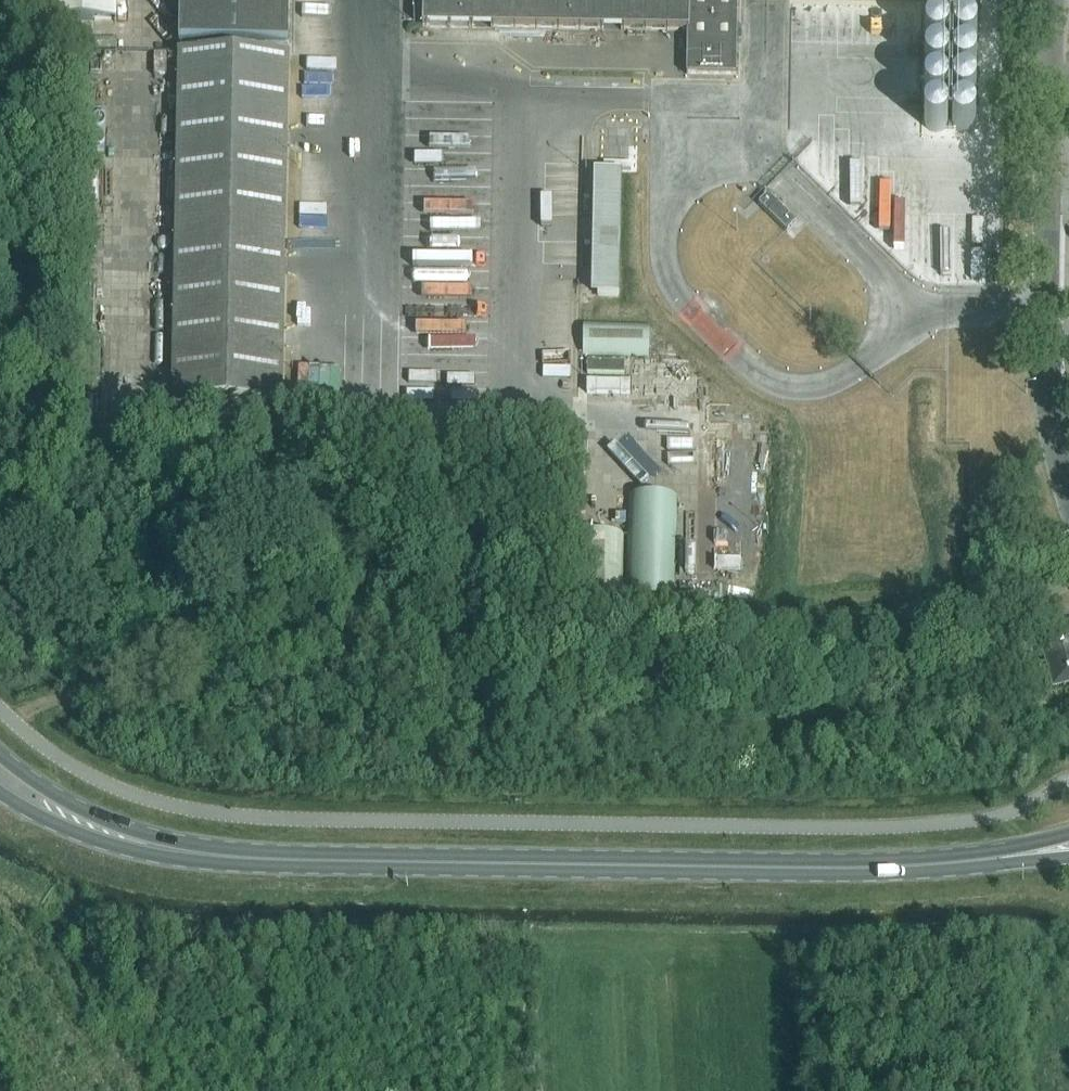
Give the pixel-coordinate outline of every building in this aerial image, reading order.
[(49,19),(116,20),(116,0),(49,0),(49,19)] [(179,42),(287,43),(288,0),(179,0),(179,42)] [(420,26),(684,30),(683,74),(734,75),(736,0),(421,0),(420,26)] [(287,52),(177,50),(171,397),(281,399),(287,52)] [(911,101),(987,102),(988,53),(911,52),(911,101)] [(614,119),(613,137),(628,138),(628,128),(648,129),(648,120),(614,119)] [(929,155),(964,154),(964,131),(929,132),(929,155)] [(622,172),(593,171),(591,295),(619,296),(622,172)] [(758,204),(787,232),(797,222),(768,194),(758,204)] [(649,324),(583,322),(583,357),(648,358),(649,324)] [(337,416),(338,365),(298,364),(297,416),(337,416)] [(676,498),(628,496),(626,596),(673,597),(676,498)] [(623,534),(575,533),(574,621),(622,622),(623,534)] [(1040,644),(1053,688),(1068,683),(1068,635),(1040,644)]
